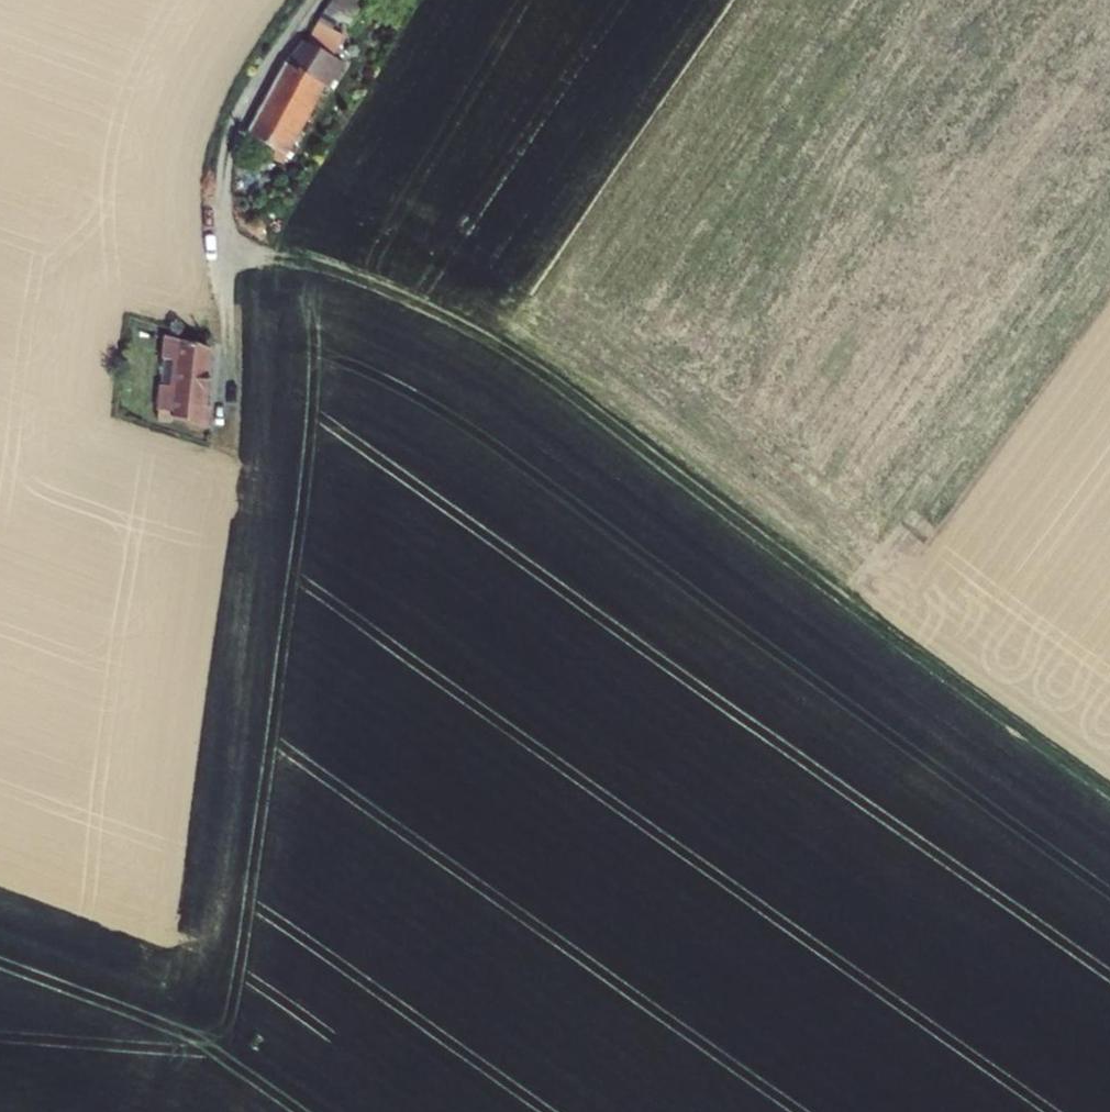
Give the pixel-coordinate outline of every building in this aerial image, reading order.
[(303,71),(283,61),(247,137),(292,158),(340,58),(335,56),(348,29),(319,15),(307,42),(315,46),(303,71)] [(125,378),(123,396),(168,413),(212,429),(216,418),(206,413),(208,353),(174,340),(170,402),(143,392),(145,387),(136,383),(125,378)] [(126,366),(125,378),(136,383),(139,370),(126,366)]
